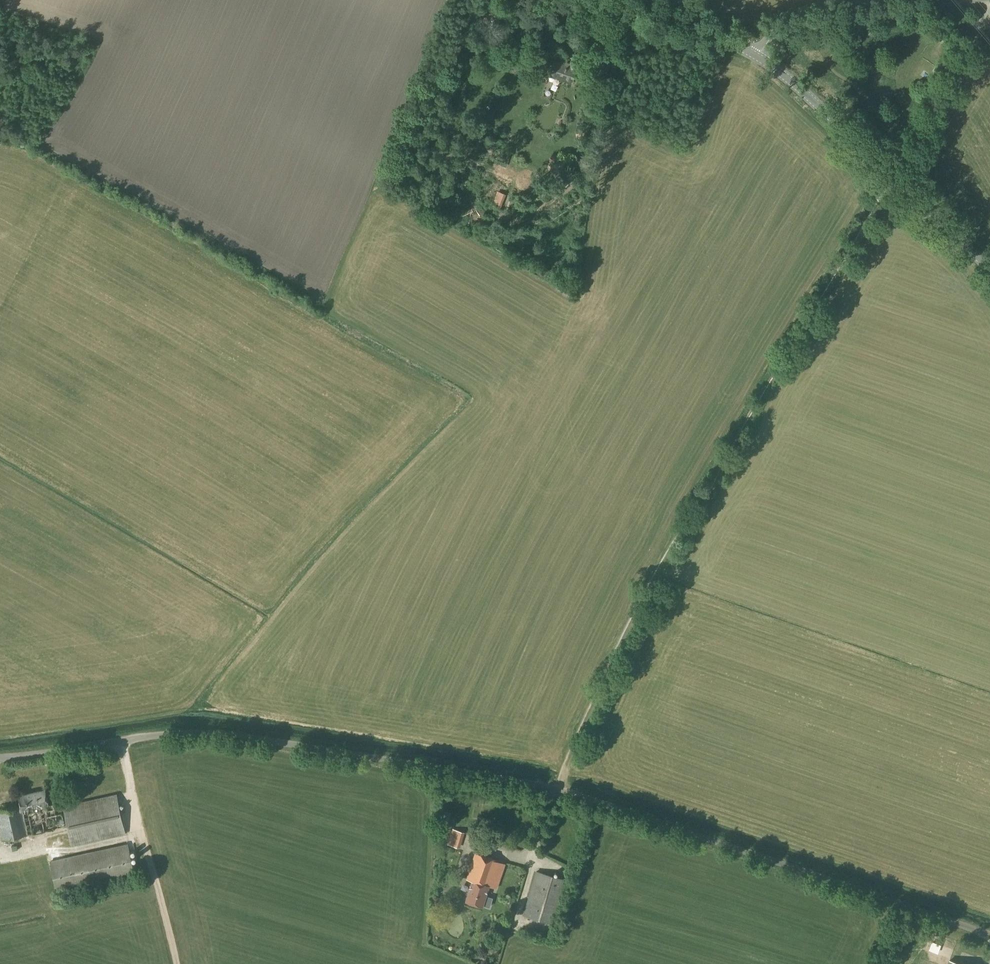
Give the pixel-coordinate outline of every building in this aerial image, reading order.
[(581,65),(583,58),(580,57),(573,55),(570,64),(565,62),(564,65),(554,61),(551,67),(550,69),(551,69),(549,75),(571,83),(576,69),(579,70),(581,65)] [(508,157),(501,156),(499,155),(496,164),(501,165),(502,162),(506,163),(508,157)] [(45,790),(18,796),(20,807),(0,811),(0,828),(3,841),(68,826),(72,845),(125,834),(116,795),(64,807),(65,813),(61,814),(59,803),(49,805),(45,790)] [(444,812),(441,819),(448,821),(450,814),(444,812)] [(452,843),(464,847),(469,831),(457,827),(452,843)] [(57,894),(134,877),(127,845),(50,862),(57,894)] [(497,888),(501,874),(495,872),(498,861),(475,853),(467,879),(472,881),(466,901),(482,906),(489,886),(497,888)] [(555,924),(567,881),(536,872),(524,915),(555,924)] [(932,942),(929,950),(936,953),(939,945),(932,942)]
